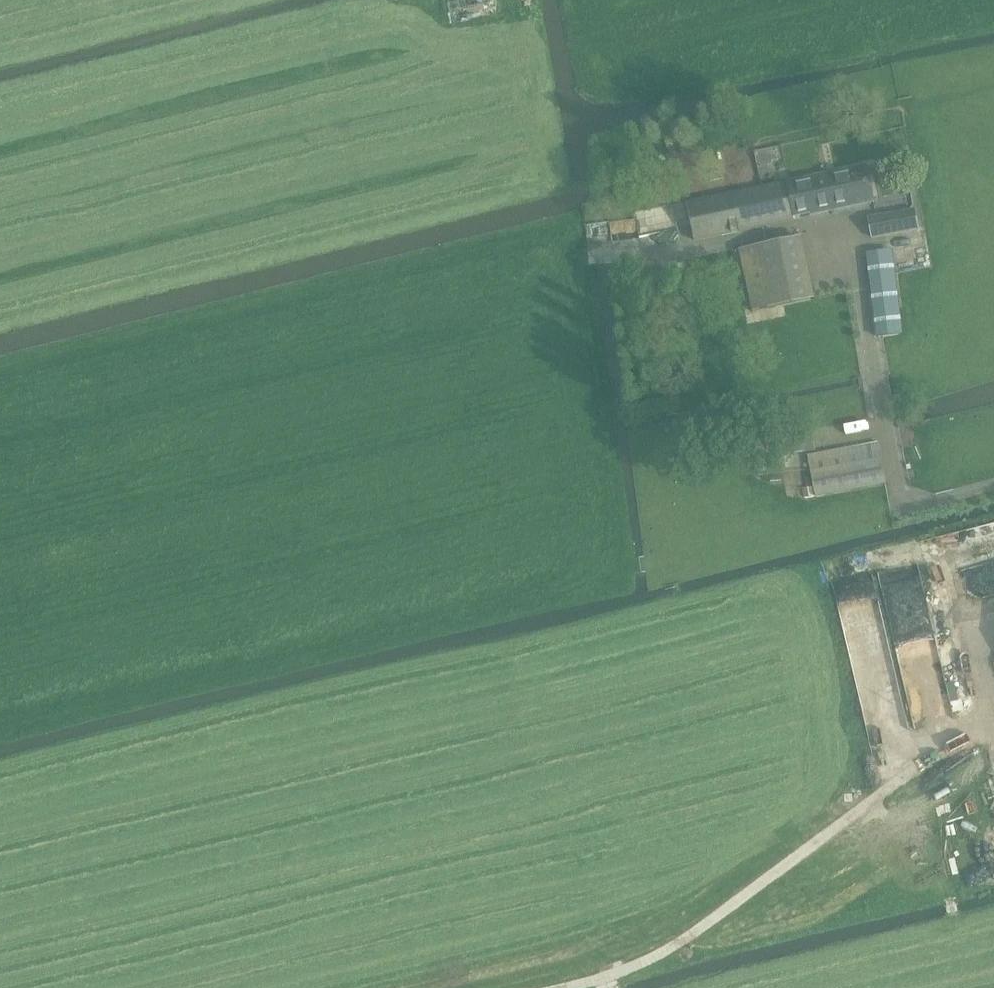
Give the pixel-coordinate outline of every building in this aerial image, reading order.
[(828,175),(825,176),(832,209),(833,209),(834,211),(873,203),(866,167),(847,171),(847,173),(828,177),(828,175)] [(797,217),(832,209),(825,176),(790,183),(790,182),(686,204),(694,241),(798,220),(797,217)] [(873,241),(919,231),(915,211),(869,221),(873,241)] [(753,312),(810,300),(797,238),(739,251),(753,312)] [(878,338),(897,336),(887,252),(868,254),(878,338)] [(782,455),(815,451),(813,434),(780,438),(782,455)] [(815,498),(885,485),(877,445),(808,458),(815,498)]
